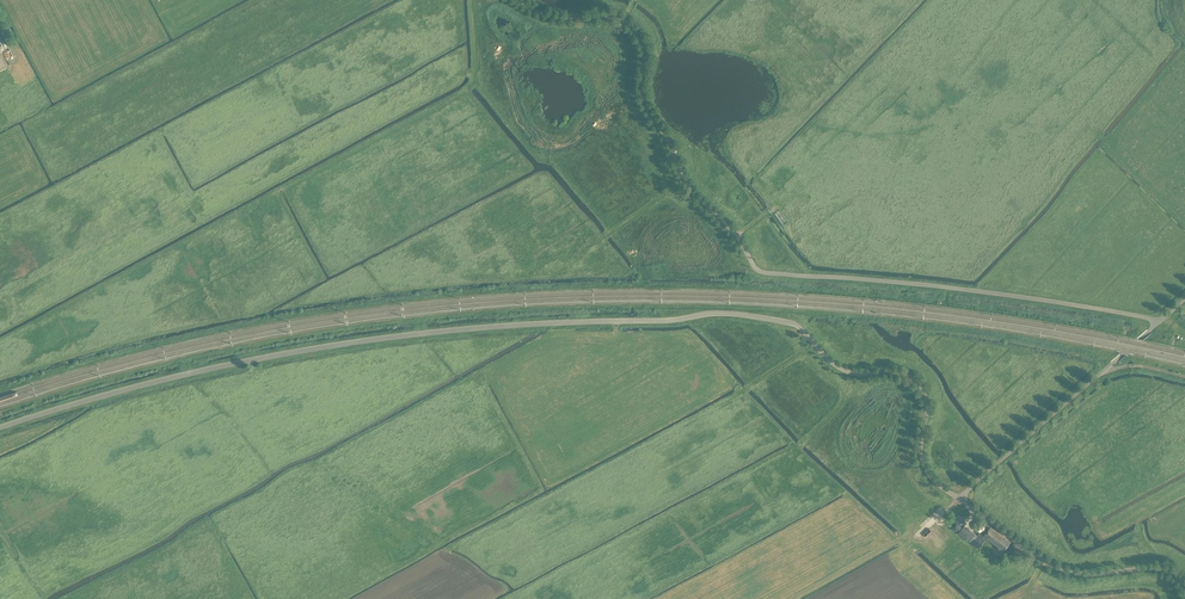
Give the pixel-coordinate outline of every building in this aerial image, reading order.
[(901,520),(899,522),(902,526),(895,532),(900,537),(909,528),(901,520)] [(944,541),(950,534),(943,528),(942,529),(934,522),(926,531),(929,533),(922,541),(931,549),(929,551),(935,557),(948,544),(944,541)] [(979,549),(982,544),(974,539),(977,535),(964,526),(959,534),(979,549)] [(1011,542),(990,527),(984,536),(999,547),(998,548),(1003,552),(1005,550),(1011,542)] [(915,540),(909,547),(913,551),(920,544),(915,540)]
